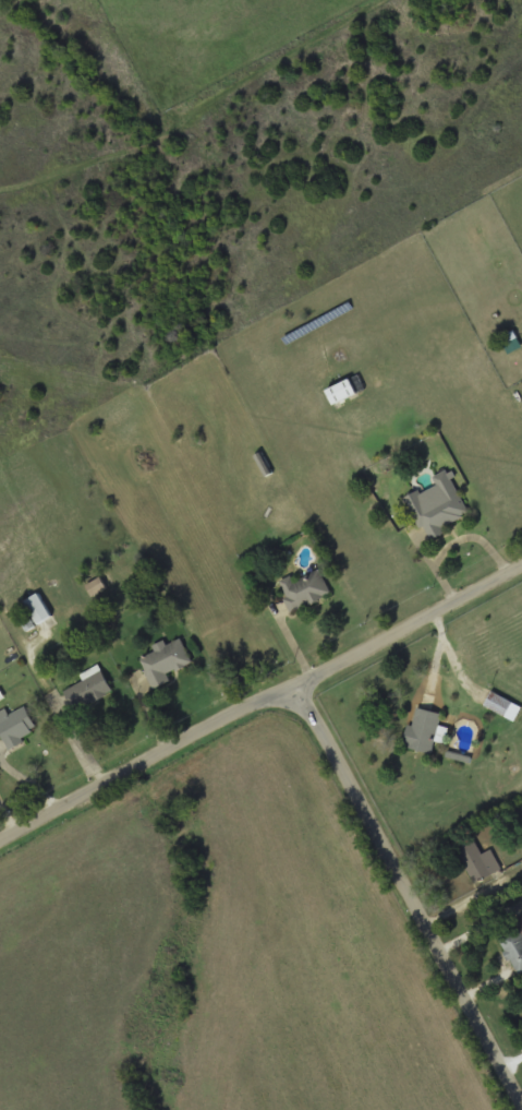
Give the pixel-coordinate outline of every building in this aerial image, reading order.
[(326,391),(335,405),(357,392),(350,378),(326,391)] [(408,497),(427,541),(448,532),(445,524),(469,513),(449,469),(433,476),(436,485),(408,497)] [(330,594),(318,566),(280,584),(292,611),(330,594)] [(106,585),(99,577),(88,586),(95,595),(106,585)] [(24,600),(37,623),(51,616),(39,593),(24,600)] [(141,657),(153,689),(171,681),(168,672),(192,663),(182,640),(141,657)] [(65,689),(72,708),(112,693),(101,665),(81,672),(84,682),(65,689)] [(484,706),(514,720),(521,706),(491,691),(484,706)] [(39,731),(25,706),(10,715),(7,708),(0,712),(0,730),(10,748),(39,731)] [(442,713),(415,706),(404,747),(432,753),(442,713)] [(490,849),(483,854),(474,840),(457,850),(476,884),(501,869),(490,849)] [(497,938),(519,975),(521,973),(521,923),(497,938)]
